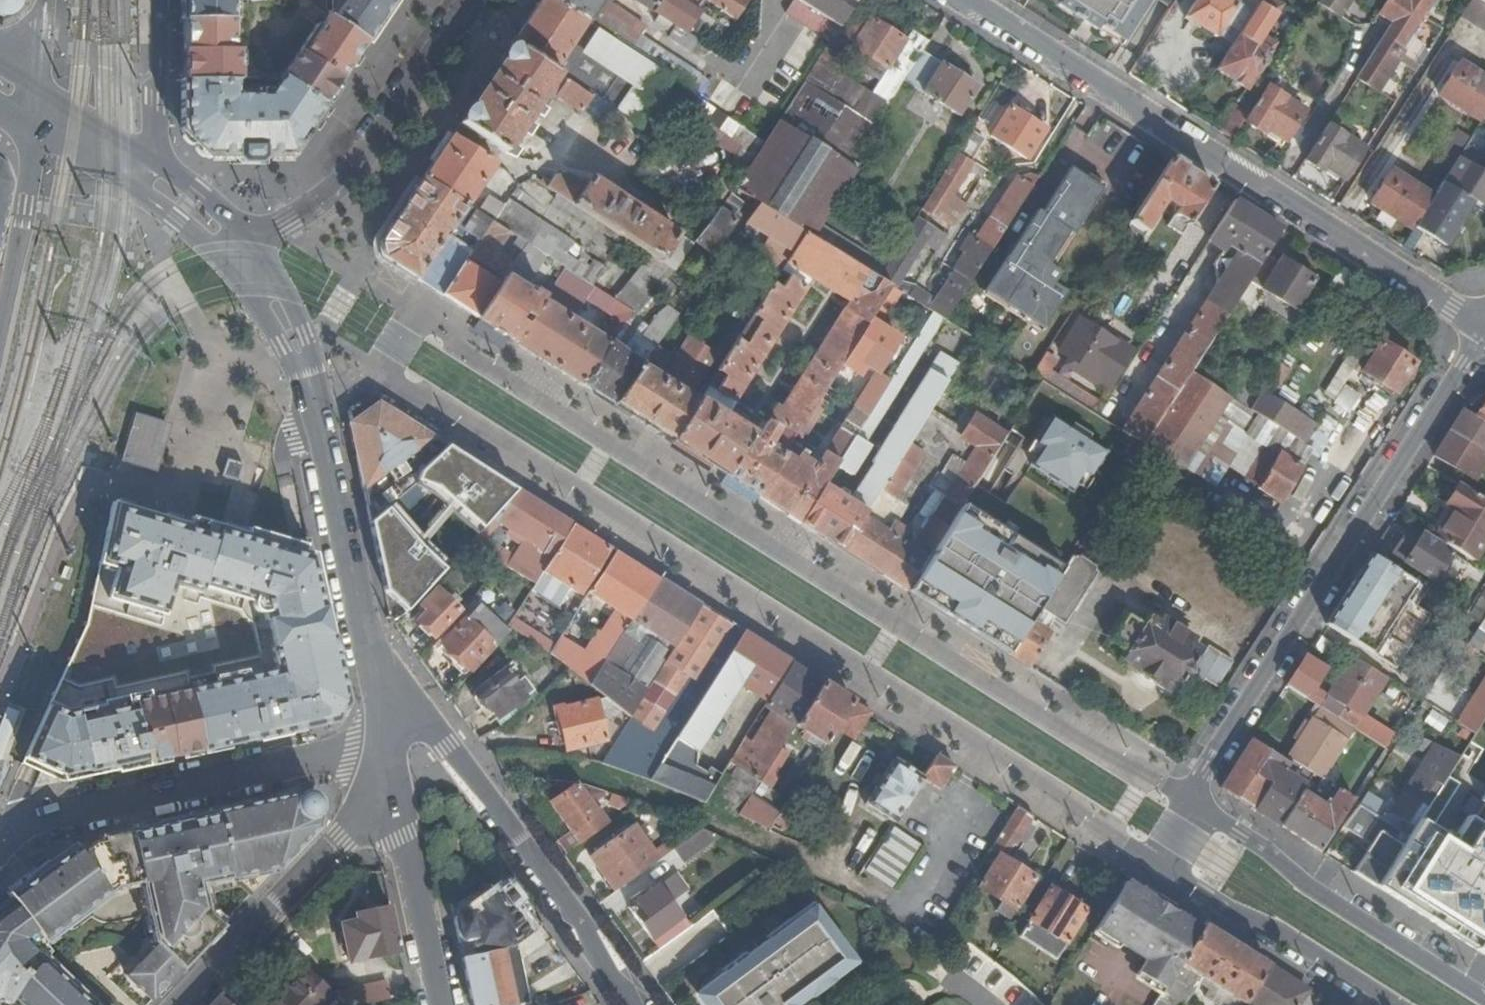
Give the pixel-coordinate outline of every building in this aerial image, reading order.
[(4,13),(11,8),(14,1),(14,0),(0,0),(0,14),(4,13)] [(288,156),(314,117),(381,17),(375,14),(384,1),(389,5),(393,0),(183,0),(183,92),(182,135),(203,155),(288,156)] [(583,25),(668,80),(689,94),(692,96),(700,83),(640,44),(642,42),(632,36),(635,31),(628,26),(625,31),(616,25),(620,18),(600,5),(597,5),(595,4),(597,0),(543,0),(583,25)] [(671,34),(664,46),(686,60),(693,48),(683,41),(699,16),(673,0),(621,0),(671,34)] [(699,16),(706,6),(710,0),(673,0),(699,16)] [(706,6),(731,25),(744,7),(742,5),(745,0),(710,0),(706,6)] [(792,4),(836,33),(858,0),(786,0),(792,4)] [(833,37),(851,48),(842,63),(877,85),(903,45),(868,22),(873,15),(879,19),(886,8),(880,4),(882,0),(858,0),(836,33),(833,37)] [(1059,6),(1056,10),(1094,34),(1097,29),(1122,45),(1150,0),(1050,0),(1059,6)] [(1185,24),(1230,52),(1251,18),(1237,9),(1243,0),(1201,0),(1185,24)] [(1316,12),(1339,26),(1356,0),(1324,0),(1316,12)] [(1404,48),(1434,0),(1410,0),(1409,2),(1406,0),(1391,0),(1378,20),(1392,30),(1356,85),(1373,96),(1404,48)] [(1472,3),(1484,11),(1484,0),(1468,0),(1472,3)] [(375,14),(381,17),(389,5),(384,1),(375,14)] [(1258,7),(1251,18),(1230,52),(1215,74),(1246,94),(1284,36),(1271,28),(1281,11),(1267,2),(1262,10),(1258,7)] [(1458,24),(1484,42),(1484,11),(1472,3),(1458,24)] [(792,4),(782,18),(826,48),(833,37),(836,33),(792,4)] [(562,61),(573,68),(563,84),(611,115),(621,122),(636,131),(668,80),(583,25),(562,61)] [(1075,37),(1071,34),(1066,41),(1070,44),(1075,37)] [(910,35),(903,45),(877,85),(868,100),(879,107),(884,110),(899,86),(919,55),(926,44),(910,35)] [(833,37),(826,48),(816,64),(833,76),(842,63),(851,48),(833,37)] [(563,84),(510,49),(483,88),(457,126),(505,159),(515,161),(520,154),(509,147),(516,135),(528,143),(536,131),(524,123),(529,116),(541,124),(555,102),(601,131),(606,124),(611,115),(563,84)] [(955,122),(974,92),(919,55),(899,86),(955,122)] [(1113,61),(1108,58),(1104,65),(1108,68),(1113,61)] [(816,64),(803,84),(802,86),(836,108),(849,88),(850,87),(833,76),(816,64)] [(1436,101),(1479,128),(1484,118),(1484,86),(1457,68),(1436,101)] [(1286,75),(1279,70),(1243,124),(1241,127),(1262,140),(1264,136),(1284,148),(1303,116),(1273,96),(1286,75)] [(802,86),(765,143),(732,193),(748,203),(757,209),(803,238),(810,242),(821,224),(877,134),(866,127),(836,108),(802,86)] [(868,100),(849,88),(836,108),(866,127),(879,107),(868,100)] [(744,147),(693,221),(704,230),(716,213),(721,206),(730,192),(732,193),(765,143),(692,96),(689,94),(681,106),(744,147)] [(1024,165),(1043,135),(1007,112),(988,143),(1024,165)] [(621,122),(611,115),(606,124),(616,130),(621,122)] [(529,116),(524,123),(536,131),(541,124),(529,116)] [(616,130),(631,140),(636,131),(621,122),(616,130)] [(1340,189),(1362,154),(1326,131),(1304,166),(1340,189)] [(528,143),(516,135),(509,147),(520,154),(528,143)] [(1452,135),(1425,176),(1442,186),(1457,162),(1468,145),(1452,135)] [(982,146),(968,137),(955,159),(969,167),(982,146)] [(491,168),(448,140),(420,181),(525,248),(542,259),(562,272),(589,290),(600,274),(578,259),(580,256),(504,206),(500,212),(483,201),(475,212),(466,205),(491,168)] [(943,183),(895,259),(894,258),(884,273),(877,284),(891,292),(927,315),(934,303),(910,288),(898,286),(925,243),(938,251),(944,243),(923,229),(929,219),(951,232),(965,209),(952,200),(972,169),(969,167),(955,159),(941,182),(943,183)] [(1211,191),(1169,164),(1127,229),(1140,237),(1161,206),(1174,214),(1164,230),(1179,241),(1211,191)] [(1072,239),(1101,194),(1067,172),(1039,217),(1034,214),(982,294),(1041,333),(1063,297),(1050,289),(1058,277),(1046,269),(1067,236),(1072,239)] [(1387,177),(1367,208),(1411,235),(1412,233),(1431,203),(1387,177)] [(540,183),(537,188),(646,259),(670,275),(671,276),(689,250),(587,183),(581,191),(560,178),(551,180),(546,186),(540,183)] [(466,260),(500,283),(525,248),(420,181),(376,246),(381,265),(472,323),(496,289),(462,266),(466,260)] [(1030,193),(1013,182),(934,303),(927,315),(932,318),(938,322),(944,326),(1030,193)] [(1431,203),(1412,233),(1434,247),(1449,223),(1455,227),(1468,207),(1440,189),(1431,203)] [(1213,268),(1214,287),(1120,436),(1142,450),(1188,378),(1246,286),(1263,259),(1279,234),(1233,204),(1212,237),(1227,247),(1213,268)] [(721,206),(716,213),(728,222),(733,214),(721,206)] [(747,222),(743,227),(768,243),(791,257),(803,238),(757,209),(747,222)] [(716,213),(704,230),(692,246),(708,258),(732,224),(728,222),(716,213)] [(831,230),(821,224),(810,242),(820,248),(828,237),(831,230)] [(1140,237),(1127,229),(1113,250),(1126,258),(1140,237)] [(828,237),(820,248),(839,260),(846,248),(828,237)] [(763,427),(753,442),(718,421),(694,406),(668,447),(738,491),(755,502),(789,449),(792,446),(824,395),(846,362),(867,329),(891,292),(877,284),(839,260),(820,248),(810,242),(803,238),(791,257),(785,267),(847,307),(778,413),(775,410),(767,422),(787,436),(775,455),(765,449),(775,435),(763,427)] [(768,243),(756,260),(780,275),(785,267),(791,257),(768,243)] [(500,283),(496,289),(472,323),(474,324),(505,344),(511,348),(538,307),(519,294),(542,259),(525,248),(500,283)] [(846,248),(839,260),(877,284),(884,273),(846,248)] [(670,275),(646,259),(608,302),(629,315),(633,318),(670,275)] [(1263,259),(1246,286),(1293,315),(1312,285),(1278,264),(1276,268),(1263,259)] [(1356,284),(1337,271),(1320,299),(1339,311),(1356,284)] [(561,274),(538,307),(511,348),(578,391),(606,349),(569,325),(583,304),(609,321),(601,334),(612,341),(628,316),(561,274)] [(759,325),(742,352),(733,347),(714,376),(722,382),(714,395),(721,400),(719,403),(726,408),(729,410),(804,291),(788,281),(779,295),(770,290),(769,291),(750,320),(759,325)] [(618,357),(606,349),(578,391),(608,410),(667,331),(675,320),(663,311),(646,334),(640,330),(618,357)] [(932,318),(888,388),(835,470),(849,479),(864,456),(856,451),(938,322),(932,318)] [(1107,390),(1128,358),(1077,323),(1055,355),(1107,390)] [(896,348),(867,329),(846,362),(875,379),(896,348)] [(678,338),(667,331),(608,410),(668,447),(694,406),(686,401),(698,382),(686,374),(699,352),(685,343),(659,385),(653,381),(666,362),(662,359),(678,338)] [(1394,398),(1413,369),(1379,347),(1360,377),(1394,398)] [(1052,365),(1042,359),(1029,379),(1039,385),(1064,401),(1069,393),(1045,377),(1052,365)] [(1248,416),(1250,417),(1302,450),(1327,412),(1317,406),(1312,413),(1284,395),(1276,408),(1267,402),(1285,375),(1276,370),(1256,403),(1248,416)] [(929,378),(880,454),(898,466),(927,420),(946,389),(929,378)] [(1210,392),(1188,378),(1142,450),(1181,474),(1191,457),(1217,417),(1226,402),(1210,392)] [(1234,389),(1218,379),(1210,392),(1226,402),(1234,389)] [(794,452),(789,449),(755,502),(798,529),(821,492),(835,470),(888,388),(877,381),(855,415),(852,413),(813,472),(803,466),(806,461),(800,457),(797,461),(791,457),(794,452)] [(1004,441),(998,450),(1011,458),(1027,468),(1009,497),(996,517),(1007,524),(992,547),(952,522),(905,597),(911,601),(917,592),(945,610),(939,619),(1008,662),(1034,620),(1037,616),(1071,563),(1142,450),(1120,436),(1064,401),(1039,385),(1004,441)] [(1256,403),(1234,389),(1226,402),(1248,416),(1256,403)] [(369,393),(341,415),(343,426),(375,405),(432,441),(436,436),(369,393)] [(943,401),(937,415),(962,425),(968,411),(943,401)] [(1248,416),(1226,402),(1217,417),(1239,431),(1240,432),(1250,417),(1248,416)] [(1472,421),(1484,429),(1484,402),(1472,421)] [(375,405),(343,426),(360,504),(365,500),(409,467),(416,474),(428,463),(445,447),(432,441),(375,405)] [(117,463),(155,475),(170,426),(133,414),(117,463)] [(1447,435),(1483,458),(1484,454),(1484,429),(1472,421),(1461,414),(1447,435)] [(1239,431),(1236,435),(1263,452),(1276,459),(1276,458),(1299,472),(1310,455),(1302,450),(1250,417),(1240,432),(1239,431)] [(1004,441),(975,423),(962,442),(927,420),(898,466),(894,473),(841,556),(905,597),(952,522),(998,450),(1004,441)] [(1202,463),(1191,457),(1181,474),(1215,495),(1229,475),(1243,483),(1263,452),(1236,435),(1226,429),(1202,463)] [(1472,485),(1484,465),(1484,459),(1483,458),(1447,435),(1438,450),(1432,460),(1472,485)] [(1276,459),(1263,452),(1243,483),(1257,492),(1256,494),(1278,508),(1300,472),(1299,472),(1276,458),(1276,459)] [(230,457),(226,472),(238,475),(242,460),(230,457)] [(993,487),(1009,497),(1027,468),(1011,458),(993,487)] [(821,492),(798,529),(841,556),(894,473),(876,461),(870,470),(872,471),(852,501),(854,506),(850,511),(821,492)] [(416,474),(409,467),(365,500),(376,514),(382,510),(410,488),(413,481),(416,474)] [(419,500),(410,488),(382,510),(392,521),(419,500)] [(1449,515),(1433,540),(1471,565),(1484,544),(1484,508),(1456,489),(1442,510),(1449,515)] [(738,491),(733,499),(750,509),(755,502),(738,491)] [(526,545),(515,561),(484,541),(483,540),(474,552),(479,554),(499,567),(531,588),(547,563),(535,555),(558,521),(513,492),(500,513),(493,524),(495,525),(526,545)] [(87,606),(85,617),(82,631),(85,625),(92,597),(112,504),(150,516),(156,514),(109,501),(105,524),(96,560),(87,606)] [(331,720),(346,700),(344,692),(343,684),(325,612),(311,552),(289,546),(286,545),(286,548),(249,538),(250,534),(247,533),(243,532),(223,526),(194,517),(182,514),(180,522),(156,514),(150,516),(112,504),(92,597),(85,625),(82,631),(59,683),(24,759),(34,763),(65,778),(292,729),(331,720)] [(1449,515),(1442,510),(1425,535),(1433,540),(1449,515)] [(500,513),(496,511),(465,546),(474,552),(483,540),(484,541),(495,525),(493,524),(500,513)] [(1255,512),(1251,517),(1267,527),(1270,521),(1255,512)] [(569,528),(558,521),(535,555),(547,563),(569,528)] [(484,541),(515,561),(526,545),(495,525),(484,541)] [(569,528),(547,563),(531,588),(528,593),(554,610),(567,591),(576,596),(605,551),(569,528)] [(286,548),(286,545),(250,534),(249,538),(286,548)] [(1467,570),(1420,539),(1401,566),(1448,599),(1467,570)] [(465,546),(461,551),(473,561),(479,554),(474,552),(465,546)] [(653,582),(610,554),(585,595),(615,614),(600,637),(596,635),(581,656),(557,638),(550,649),(545,656),(564,672),(585,688),(653,582)] [(1423,595),(1368,559),(1325,627),(1393,672),(1428,620),(1413,610),(1423,595)] [(1074,565),(1071,563),(1037,616),(1045,621),(1061,631),(1095,579),(1092,577),(1092,572),(1077,563),(1074,565)] [(695,608),(653,582),(585,688),(619,716),(624,720),(625,718),(695,608)] [(441,588),(434,595),(449,610),(456,602),(441,588)] [(423,614),(414,623),(429,638),(452,613),(449,610),(434,595),(431,592),(417,607),(423,614)] [(737,635),(695,608),(625,718),(628,720),(597,766),(646,784),(688,717),(737,635)] [(465,673),(488,647),(491,650),(503,637),(474,609),(438,647),(465,673)] [(1037,616),(1034,620),(1042,625),(1045,621),(1037,616)] [(1477,631),(1484,636),(1484,618),(1477,631)] [(1034,620),(1008,662),(1027,675),(1048,641),(1037,634),(1042,625),(1034,620)] [(505,628),(509,631),(545,656),(550,649),(529,635),(509,621),(505,628)] [(1149,624),(1143,633),(1125,621),(1103,656),(1124,669),(1124,674),(1134,681),(1139,679),(1153,687),(1152,693),(1162,698),(1167,695),(1171,698),(1198,656),(1182,645),(1186,639),(1172,630),(1168,636),(1149,624)] [(737,635),(688,717),(646,784),(675,796),(700,807),(719,778),(708,771),(703,779),(693,773),(695,756),(739,686),(765,703),(788,667),(737,635)] [(1316,639),(1308,652),(1333,668),(1341,656),(1316,639)] [(1217,692),(1232,660),(1205,647),(1190,679),(1217,692)] [(1366,672),(1349,661),(1323,701),(1340,711),(1366,672)] [(1320,673),(1302,662),(1284,691),(1302,702),(1309,691),(1320,673)] [(499,675),(507,684),(518,675),(511,667),(507,668),(499,675)] [(788,667),(765,703),(727,766),(733,770),(729,776),(711,805),(735,821),(745,806),(758,786),(765,775),(793,730),(820,687),(788,667)] [(1384,684),(1366,672),(1340,711),(1358,723),(1360,721),(1384,684)] [(484,713),(493,724),(520,701),(509,687),(507,684),(499,675),(469,698),(482,715),(484,713)] [(509,687),(520,701),(528,694),(517,680),(509,687)] [(849,705),(820,687),(793,730),(821,748),(832,731),(849,705)] [(1457,731),(1470,739),(1484,715),(1484,690),(1457,731)] [(1323,701),(1309,691),(1302,702),(1316,712),(1323,701)] [(1340,711),(1323,701),(1316,712),(1332,722),(1340,711)] [(552,712),(562,751),(602,742),(602,741),(591,702),(552,712)] [(866,716),(849,705),(832,731),(849,741),(866,716)] [(0,721),(0,760),(18,712),(5,707),(0,721)] [(1340,711),(1332,722),(1351,734),(1358,723),(1340,711)] [(1332,722),(1316,712),(1284,762),(1298,772),(1303,775),(1310,779),(1318,785),(1351,734),(1332,722)] [(624,720),(619,716),(602,741),(602,742),(607,746),(624,720)] [(1360,721),(1358,723),(1351,734),(1360,740),(1366,730),(1368,727),(1360,721)] [(1366,730),(1360,740),(1381,753),(1387,744),(1366,730)] [(1426,758),(1389,814),(1363,796),(1355,809),(1371,820),(1380,826),(1397,838),(1431,785),(1438,789),(1456,761),(1423,740),(1415,751),(1426,758)] [(1252,741),(1248,747),(1281,767),(1284,762),(1252,741)] [(1281,767),(1248,747),(1217,796),(1249,816),(1267,788),(1281,767)] [(953,771),(933,758),(918,781),(917,783),(919,784),(937,795),(953,771)] [(1284,762),(1281,767),(1295,776),(1298,772),(1284,762)] [(890,764),(862,807),(892,827),(919,784),(917,783),(918,781),(890,764)] [(775,781),(765,775),(758,786),(768,792),(775,781)] [(1310,779),(1303,775),(1297,784),(1304,789),(1310,779)] [(1272,791),(1267,788),(1249,816),(1275,833),(1298,798),(1303,790),(1282,777),(1272,791)] [(1304,789),(1303,790),(1298,798),(1314,808),(1320,799),(1326,790),(1318,785),(1310,779),(1304,789)] [(567,786),(543,802),(576,847),(601,828),(592,816),(590,818),(567,786)] [(1314,808),(1298,798),(1275,833),(1314,857),(1348,804),(1326,790),(1320,799),(1327,804),(1322,813),(1314,808)] [(309,835),(316,828),(317,818),(315,816),(318,811),(319,805),(317,800),(315,796),(313,795),(310,792),(306,791),(300,792),(295,794),(294,792),(255,801),(123,829),(99,835),(99,839),(88,841),(77,850),(70,841),(48,858),(46,857),(26,873),(27,874),(4,891),(10,900),(39,939),(104,890),(138,882),(152,941),(121,974),(149,1001),(191,957),(220,925),(204,911),(199,884),(239,876),(255,891),(309,835)] [(629,802),(610,796),(608,804),(621,808),(629,802)] [(735,821),(735,822),(765,836),(774,823),(745,806),(735,821)] [(794,814),(783,808),(774,823),(765,836),(774,840),(777,835),(780,836),(794,814)] [(1371,820),(1355,809),(1341,830),(1357,840),(1371,820)] [(1030,835),(1024,831),(1031,821),(1014,810),(987,855),(996,861),(978,891),(998,904),(993,912),(1007,922),(1022,900),(1033,882),(1001,863),(1008,852),(1010,853),(1015,845),(1021,849),(1030,835)] [(1484,956),(1484,815),(1479,825),(1465,816),(1450,838),(1420,819),(1377,888),(1484,956)] [(1380,826),(1371,820),(1357,840),(1367,847),(1375,835),(1380,826)] [(1380,826),(1375,835),(1391,846),(1397,838),(1380,826)] [(629,827),(586,857),(611,892),(654,861),(648,853),(629,827)] [(668,851),(681,841),(675,833),(648,853),(654,861),(668,851)] [(681,841),(668,851),(677,863),(701,845),(692,833),(681,841)] [(892,833),(865,875),(886,888),(913,845),(892,833)] [(1375,835),(1367,847),(1347,878),(1363,889),(1391,846),(1375,835)] [(919,848),(913,845),(886,888),(891,892),(919,848)] [(670,876),(655,887),(667,904),(682,893),(670,876)] [(667,904),(655,887),(624,909),(647,943),(679,919),(667,904)] [(1142,967),(1135,979),(1160,996),(1196,936),(1172,921),(1172,914),(1153,902),(1146,904),(1122,889),(1093,935),(1142,967)] [(1018,941),(1054,964),(1084,915),(1048,892),(1018,941)] [(463,919),(451,923),(456,950),(466,948),(472,961),(499,955),(523,937),(496,898),(473,913),(472,916),(465,920),(463,919)] [(49,962),(44,945),(39,939),(10,900),(0,909),(0,1004),(95,1004),(49,962)] [(807,904),(806,905),(760,938),(763,942),(765,945),(812,911),(807,904)] [(694,991),(704,1004),(785,1004),(801,994),(823,979),(848,962),(812,911),(765,945),(763,942),(737,960),(740,965),(721,978),(718,974),(694,991)] [(341,924),(350,965),(396,956),(387,912),(353,917),(354,922),(341,924)] [(1196,936),(1160,996),(1155,1004),(1184,1004),(1191,995),(1194,996),(1202,984),(1211,990),(1204,1001),(1210,1004),(1244,1004),(1267,971),(1201,929),(1196,936)] [(523,937),(499,955),(510,1004),(531,1004),(523,937)] [(1098,975),(1114,960),(1096,940),(1079,955),(1098,975)] [(459,964),(468,1004),(510,1004),(499,955),(472,961),(459,964)] [(737,960),(735,957),(716,971),(718,974),(721,978),(740,965),(737,960)] [(848,962),(823,979),(801,994),(804,1000),(852,967),(848,962)] [(333,998),(304,969),(269,1004),(327,1004),(333,998)] [(1306,996),(1267,971),(1244,1004),(1300,1004),(1306,996)] [(343,994),(345,1004),(372,1004),(386,1003),(383,987),(343,994)] [(687,996),(693,1004),(704,1004),(694,991),(687,996)] [(1306,996),(1300,1004),(1320,1004),(1306,996)]
